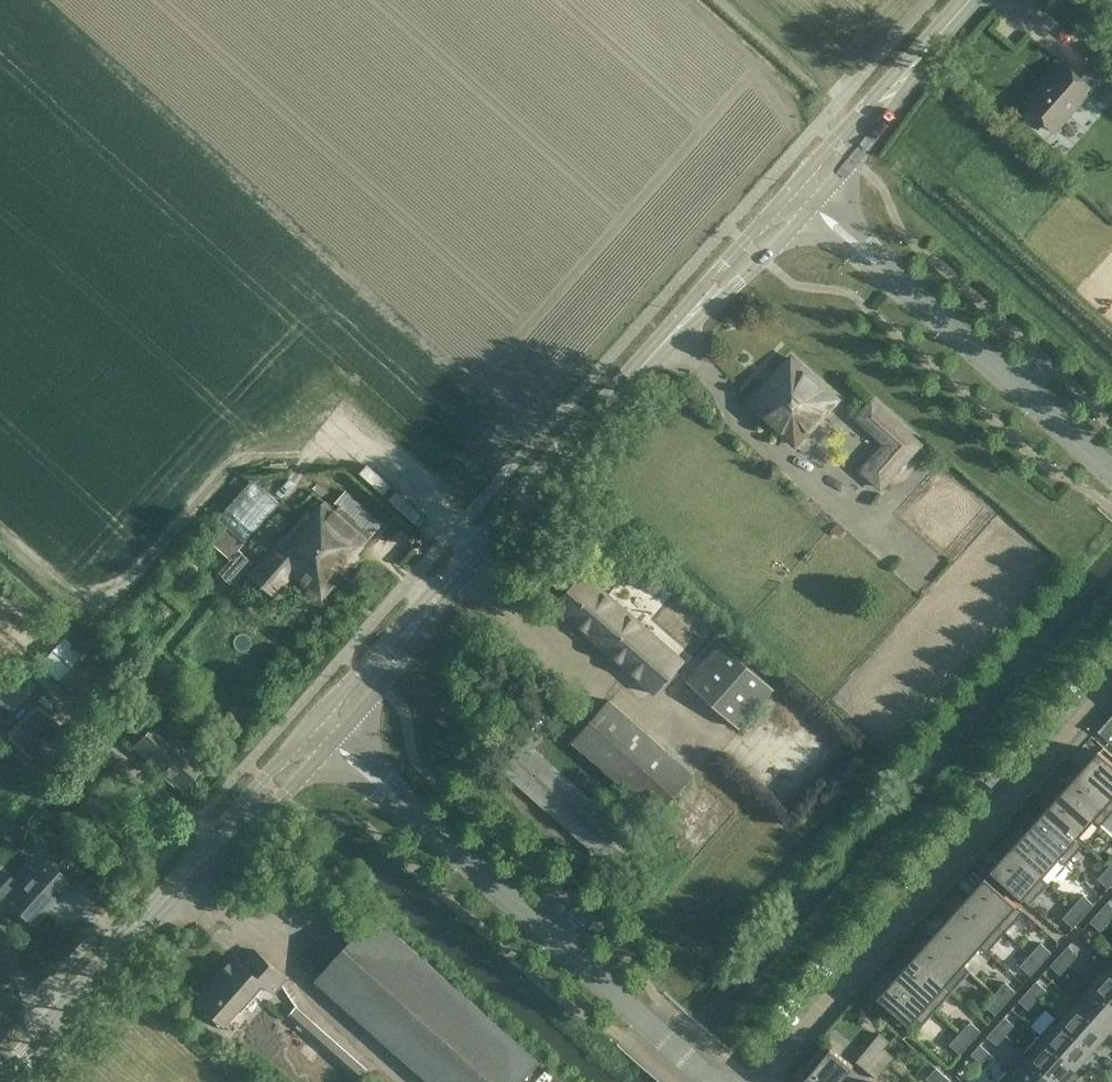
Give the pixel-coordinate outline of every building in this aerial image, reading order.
[(1055,130),(1092,88),(1104,99),(1111,90),(1111,85),(1091,67),(1081,78),(1063,62),(1026,104),(1055,130)] [(1108,202),(1103,208),(1111,217),(1111,206),(1108,202)] [(792,357),(750,403),(796,444),(837,398),(792,357)] [(921,443),(872,399),(857,416),(886,443),(862,470),(881,487),(921,443)] [(386,494),(393,486),(369,464),(362,473),(386,494)] [(245,541),(281,501),(253,477),(218,517),(245,541)] [(313,512),(294,533),(288,539),(286,537),(272,552),(272,551),(252,573),(274,593),(293,572),(310,587),(307,589),(316,597),(319,595),(322,598),(360,555),(357,552),(383,523),(346,490),(332,506),(326,500),(314,513),(313,512)] [(422,512),(398,492),(391,500),(415,520),(422,512)] [(258,555),(217,519),(204,533),(232,557),(219,571),(233,584),(258,555)] [(846,529),(838,522),(831,530),(839,537),(846,529)] [(557,606),(609,652),(655,692),(684,660),(586,573),(557,606)] [(64,639),(53,652),(43,663),(60,678),(81,654),(79,652),(64,639)] [(776,689),(735,652),(722,640),(687,680),(741,728),(776,689)] [(81,654),(60,678),(58,679),(92,709),(114,684),(81,654)] [(9,712),(35,685),(8,660),(0,668),(0,704),(9,712)] [(656,815),(693,773),(610,700),(574,742),(656,815)] [(39,765),(68,733),(35,702),(6,735),(39,765)] [(180,787),(202,762),(154,720),(132,745),(180,787)] [(502,769),(611,865),(635,839),(526,742),(502,769)] [(1080,769),(1079,769),(1111,798),(1111,761),(1098,748),(1080,769)] [(1079,769),(1062,789),(1101,824),(1111,812),(1111,798),(1079,769)] [(1101,824),(1062,789),(1044,808),(1084,844),(1084,843),(1077,837),(1094,819),(1101,825),(1101,824)] [(1084,844),(1044,808),(1026,828),(1066,864),(1084,844)] [(20,826),(7,814),(0,822),(0,825),(11,835),(20,826)] [(1066,864),(1026,828),(1008,848),(1048,883),(1049,882),(1042,876),(1058,858),(1065,864),(1066,864)] [(1048,883),(1008,848),(990,868),(1030,904),(1048,883)] [(43,858),(19,883),(6,899),(7,900),(32,922),(69,881),(43,858)] [(1111,884),(1111,869),(1108,866),(1098,877),(1109,887),(1111,884)] [(19,883),(9,875),(0,885),(0,900),(4,903),(7,900),(6,899),(19,883)] [(984,875),(966,895),(1006,931),(1024,910),(984,875)] [(1083,894),(1073,905),(1084,915),(1094,903),(1083,894)] [(1006,931),(966,895),(948,915),(988,951),(1006,931)] [(1108,901),(1099,911),(1109,920),(1111,916),(1111,905),(1108,901)] [(1084,915),(1073,905),(1063,917),(1074,926),(1084,915)] [(1100,929),(1109,920),(1099,911),(1090,920),(1100,929)] [(539,1060),(375,914),(359,931),(316,979),(432,1081),(519,1081),(539,1060)] [(988,951),(948,915),(931,935),(963,964),(980,945),(987,951),(988,951)] [(963,964),(931,935),(913,955),(953,990),(953,989),(947,983),(963,964)] [(1041,963),(1052,951),(1041,942),(1030,953),(1041,963)] [(1078,953),(1068,945),(1059,955),(1069,963),(1078,953)] [(273,991),(286,976),(255,949),(261,955),(250,968),(235,955),(198,997),(234,1030),(234,1029),(226,1021),(262,981),(273,991)] [(1031,974),(1041,963),(1030,953),(1020,965),(1031,974)] [(953,990),(913,955),(895,974),(935,1010),(953,990)] [(1060,973),(1069,963),(1059,955),(1051,964),(1060,973)] [(1105,962),(1088,980),(1111,1002),(1111,968),(1105,962)] [(935,1010),(895,974),(877,995),(917,1030),(935,1010)] [(1046,989),(1036,980),(1028,990),(1037,999),(1046,989)] [(1088,980),(1072,998),(1108,1030),(1111,1025),(1111,1002),(1088,980)] [(1006,1002),(1016,991),(1005,981),(995,992),(1006,1002)] [(1029,1009),(1037,999),(1028,990),(1019,1000),(1029,1009)] [(996,1014),(1006,1002),(995,992),(985,1004),(996,1014)] [(1108,1030),(1072,998),(1072,999),(1077,1004),(1063,1020),(1057,1015),(1057,1016),(1092,1048),(1092,1047),(1108,1030)] [(362,1078),(369,1070),(296,1005),(289,1014),(362,1078)] [(1015,1024),(1005,1016),(996,1025),(1006,1034),(1015,1024)] [(1092,1048),(1057,1016),(1041,1034),(1076,1065),(1092,1048)] [(970,1020),(960,1032),(971,1041),(981,1030),(970,1020)] [(997,1044),(1006,1034),(996,1025),(987,1035),(997,1044)] [(867,1069),(890,1041),(879,1032),(856,1060),(867,1069)] [(961,1053),(971,1041),(960,1032),(950,1043),(961,1053)] [(1041,1034),(1025,1052),(1059,1081),(1061,1081),(1076,1065),(1041,1034)] [(890,1041),(867,1069),(877,1077),(895,1056),(885,1048),(890,1041)] [(990,1052),(980,1043),(971,1053),(981,1062),(990,1052)] [(854,1064),(831,1045),(824,1055),(818,1050),(806,1064),(812,1069),(803,1079),(807,1081),(839,1081),(854,1064)] [(1025,1052),(1024,1052),(1030,1057),(1015,1073),(1010,1068),(1009,1069),(1023,1081),(1059,1081),(1025,1052)] [(948,1077),(936,1066),(926,1077),(932,1081),(943,1081),(948,1077)] [(1009,1069),(997,1081),(1023,1081),(1009,1069)]
